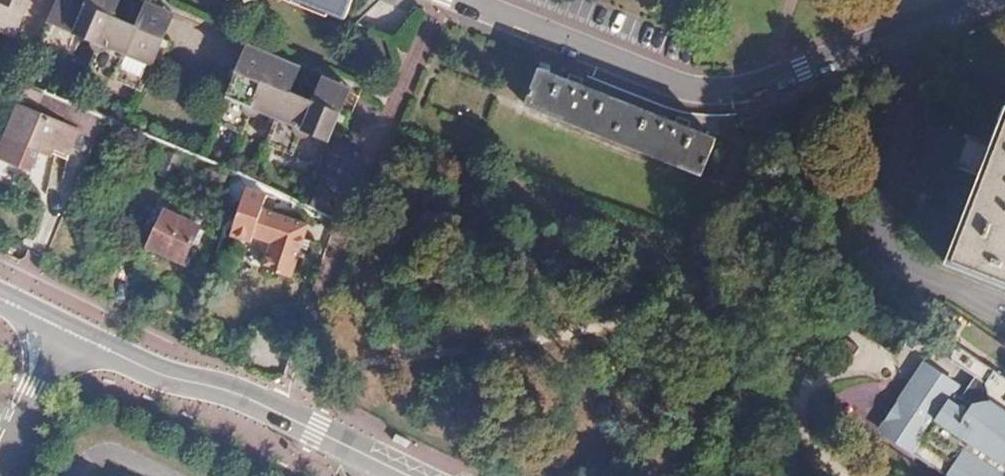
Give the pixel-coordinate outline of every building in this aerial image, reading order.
[(0,18),(0,35),(18,42),(37,0),(8,0),(0,18)] [(104,48),(92,73),(144,95),(177,18),(149,6),(138,31),(116,22),(125,0),(97,0),(92,11),(67,1),(44,53),(68,63),(79,38),(104,48)] [(348,20),(356,0),(296,0),(348,20)] [(300,70),(250,48),(216,124),(242,136),(253,111),(278,122),(267,147),(317,169),(350,91),(326,80),(315,106),(289,95),(300,70)] [(543,70),(528,106),(705,178),(720,141),(681,125),(683,118),(671,113),(668,120),(593,90),(596,83),(585,79),(582,86),(543,70)] [(46,95),(24,85),(19,98),(41,108),(46,95)] [(21,108),(0,157),(0,159),(32,172),(40,153),(43,144),(58,150),(71,156),(81,133),(21,108)] [(362,131),(354,127),(347,142),(356,146),(362,131)] [(58,150),(43,144),(40,153),(54,159),(58,150)] [(1004,283),(1004,150),(960,265),(1004,283)] [(183,159),(171,155),(162,177),(173,182),(183,159)] [(229,179),(215,173),(209,187),(223,193),(229,179)] [(268,199),(248,191),(228,239),(248,248),(251,243),(267,250),(276,219),(263,214),(268,199)] [(332,199),(315,193),(309,206),(326,213),(332,199)] [(168,207),(166,213),(200,228),(203,223),(168,207)] [(200,228),(166,213),(151,248),(186,263),(185,266),(190,268),(193,260),(188,258),(194,242),(200,245),(206,230),(200,228)] [(307,232),(276,219),(267,250),(271,252),(262,273),(286,283),(307,232)] [(892,438),(946,475),(947,475),(1004,475),(1004,374),(964,346),(951,348),(953,360),(988,383),(991,400),(980,402),(959,391),(959,382),(939,369),(920,369),(886,420),(892,438)]
